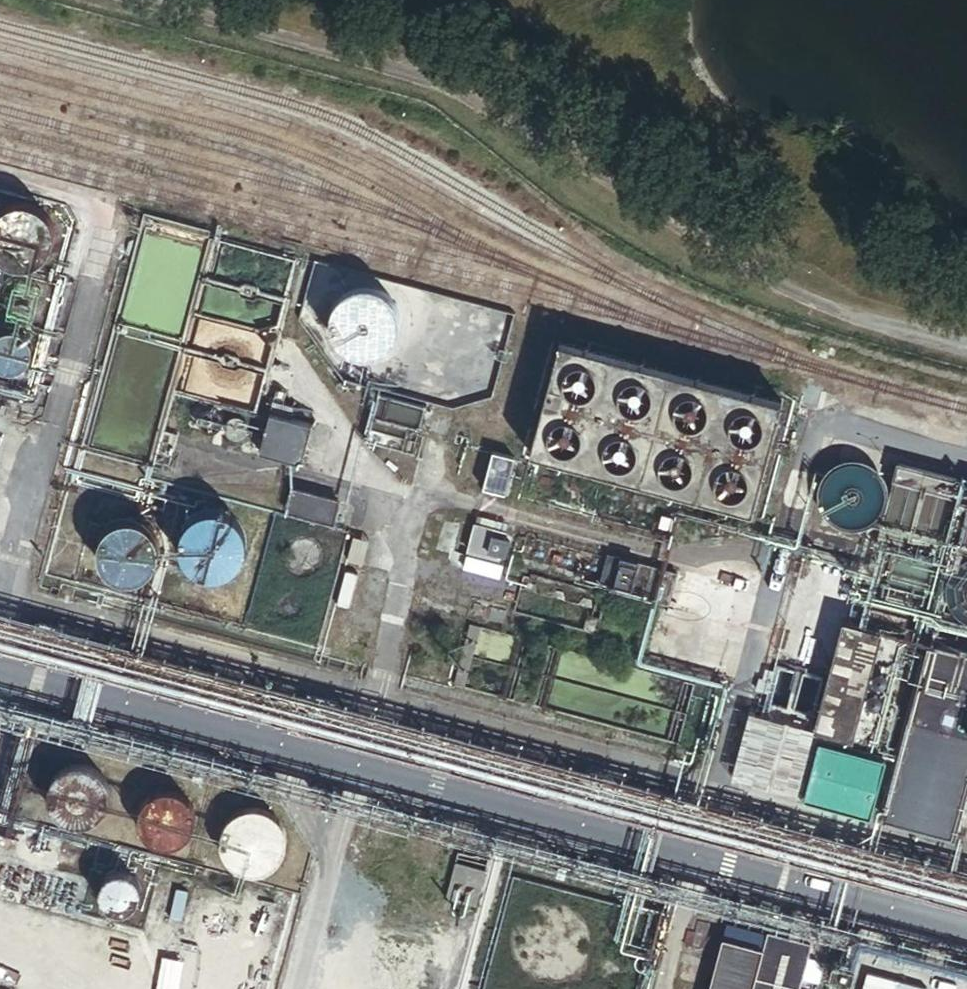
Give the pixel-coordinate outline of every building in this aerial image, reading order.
[(46,242),(47,238),(47,234),(47,230),(46,226),(45,222),(43,218),(41,215),(38,212),(35,209),(32,207),(29,205),(25,203),(21,202),(17,202),(13,201),(9,202),(5,203),(1,204),(0,205),(0,262),(1,263),(4,264),(8,265),(12,266),(16,266),(21,265),(25,264),(29,263),(32,261),(35,259),(38,256),(41,253),(43,249),(45,245),(46,242)] [(301,260),(144,216),(80,443),(154,464),(175,391),(257,414),(301,260)] [(517,314),(315,262),(301,320),(345,380),(378,361),(497,392),(517,314)] [(44,302),(44,299),(44,296),(43,292),(42,289),(41,286),(39,283),(37,280),(34,278),(32,276),(28,274),(25,273),(22,272),(19,272),(15,272),(12,272),(9,273),(6,274),(3,276),(0,278),(0,320),(2,321),(5,323),(9,324),(12,325),(15,326),(18,326),(22,325),(25,324),(28,323),(31,321),(34,320),(37,317),(38,315),(40,312),(42,309),(43,306),(44,302)] [(27,349),(26,344),(24,339),(21,336),(17,333),(12,331),(8,330),(3,331),(0,332),(0,368),(5,369),(9,369),(14,368),(19,366),(23,362),(25,358),(27,353),(27,349)] [(777,401),(556,341),(526,452),(747,512),(777,401)] [(419,405),(375,394),(364,441),(408,452),(419,405)] [(314,428),(273,418),(264,455),(305,465),(314,428)] [(177,437),(165,434),(159,456),(172,460),(177,437)] [(500,494),(510,457),(487,451),(477,488),(500,494)] [(881,508),(883,504),(883,500),(884,496),(884,492),(883,488),(882,484),(880,481),(878,477),(875,474),(872,471),(869,469),(865,467),(862,465),(858,464),(854,464),(850,464),(846,464),(842,465),(838,467),(834,469),(831,471),(828,474),(826,477),(824,480),(822,484),(820,488),(820,491),(819,495),(820,500),(820,504),(822,508),(823,511),(825,515),(828,518),(831,521),(834,523),(838,525),(841,526),(845,527),(849,528),(853,528),(857,528),(861,527),(865,525),(869,523),(872,521),(875,518),(877,515),(880,512),(881,508)] [(953,477),(893,464),(874,545),(935,559),(953,477)] [(333,502),(292,491),(286,511),(328,522),(333,502)] [(958,549),(966,551),(966,509),(958,549)] [(240,555),(241,551),(242,547),(242,543),(242,539),(241,535),(240,531),(238,527),(236,524),(233,520),(231,518),(227,515),(224,514),(220,512),(216,511),(212,511),(208,510),(204,511),(200,512),(196,513),(193,515),(190,518),(187,520),(184,524),(182,527),(180,531),(179,535),(178,538),(178,542),(178,546),(179,550),(180,554),(182,558),(184,562),(186,564),(189,567),(192,570),(196,572),(200,573),(204,574),(208,575),(212,575),(216,574),(220,573),(223,572),(227,570),(230,568),(233,565),(236,562),(238,558),(240,555)] [(504,524),(475,516),(464,554),(494,562),(496,553),(504,555),(507,542),(500,540),(504,524)] [(154,546),(153,542),(152,539),(151,535),(149,532),(146,529),(144,527),(141,524),(138,523),(134,521),(130,520),(127,520),(123,520),(119,520),(115,521),(112,522),(109,524),(106,526),(103,529),(101,532),(99,535),(97,538),(96,542),(95,546),(95,549),(95,553),(96,556),(97,560),(99,563),(100,566),(103,569),(106,572),(108,574),(112,576),(115,577),(119,578),(123,579),(127,579),(130,578),(133,578),(137,576),(140,574),(143,572),(146,570),(148,567),(150,564),(152,560),(153,557),(154,553),(154,550),(154,546)] [(358,566),(365,540),(348,535),(341,561),(358,566)] [(317,559),(317,554),(316,549),(314,545),(311,541),(307,538),(302,537),(297,536),(293,537),(288,538),(284,541),(281,545),(279,549),(278,554),(278,559),(280,564),(282,568),(286,571),(290,574),(295,575),(300,575),(305,574),(309,572),(312,568),(315,564),(317,559)] [(673,574),(605,556),(596,587),(664,605),(673,574)] [(966,557),(962,558),(958,560),(955,563),(952,566),(949,569),(946,573),(945,576),(943,581),(942,585),(942,590),(942,594),(943,598),(945,603),(946,606),(949,610),(951,613),(954,616),(958,619),(962,621),(966,623),(966,556),(966,557)] [(344,607),(352,573),(339,570),(332,604),(344,607)] [(500,610),(485,607),(482,619),(497,623),(500,610)] [(596,618),(581,614),(577,629),(592,633),(596,618)] [(900,638),(843,624),(816,730),(873,744),(900,638)] [(524,641),(464,625),(448,682),(509,698),(524,641)] [(927,644),(881,820),(949,837),(966,770),(966,655),(927,644)] [(794,781),(821,679),(774,666),(746,768),(794,781)] [(882,763),(818,748),(804,806),(868,821),(882,763)] [(104,790),(104,786),(103,782),(101,779),(99,776),(97,773),(94,770),(91,768),(88,766),(84,765),(80,764),(77,764),(73,764),(70,764),(66,765),(62,766),(59,768),(56,770),(54,773),(51,776),(49,779),(47,782),(46,785),(46,789),(45,793),(45,797),(46,801),(47,804),(49,807),(51,811),(53,813),(56,816),(59,818),(62,820),(65,821),(69,822),(73,823),(77,823),(80,822),(84,821),(87,820),(91,818),(94,816),(97,813),(99,811),(101,807),(102,804),(103,801),(104,797),(105,794),(104,790)] [(197,813),(196,809),(195,806),(193,802),(191,799),(189,796),(186,794),(183,792),(180,790),(177,788),(173,787),(169,787),(166,787),(162,787),(158,788),(155,790),(151,791),(148,794),(146,796),(143,799),(141,802),(140,805),(139,809),(138,813),(138,817),(138,820),(139,824),(140,827),(141,831),(143,834),(146,837),(148,839),(151,841),(155,843),(158,845),(161,846),(165,846),(169,846),(173,846),(176,845),(180,843),(183,841),(186,839),(189,837),(191,834),(193,831),(195,827),(196,824),(197,820),(197,817),(197,813)] [(279,856),(280,852),(282,848),(282,844),(283,840),(283,836),(282,832),(281,829),(279,825),(277,821),(274,818),(271,816),(268,813),(264,811),(261,810),(257,809),(253,808),(249,808),(245,809),(241,810),(237,811),(234,813),(231,815),(227,818),(225,821),(223,825),(221,828),(220,832),(219,836),(219,840),(219,844),(220,848),(221,852),(222,855),(225,859),(227,862),(230,864),(233,867),(237,869),(241,870),(245,872),(249,872),(253,872),(257,872),(261,871),(264,869),(268,867),(271,865),(274,862),(276,859),(279,856)] [(137,894),(138,889),(137,884),(135,880),(132,876),(128,873),(123,871),(118,870),(113,871),(109,873),(104,876),(102,879),(100,884),(98,889),(99,894),(100,898),(103,902),(107,906),(111,908),(116,910),(120,910),(125,908),(130,906),(133,903),(136,898),(137,894)] [(200,912),(200,907),(199,903),(197,898),(194,894),(190,891),(186,890),(181,889),(176,889),(171,891),(168,894),(164,898),(162,902),(161,907),(161,912),(163,917),(166,921),(169,924),(173,927),(178,928),(183,928),(188,927),(192,924),(196,921),(198,917),(200,912)] [(724,923),(708,988),(797,988),(808,943),(724,923)]
